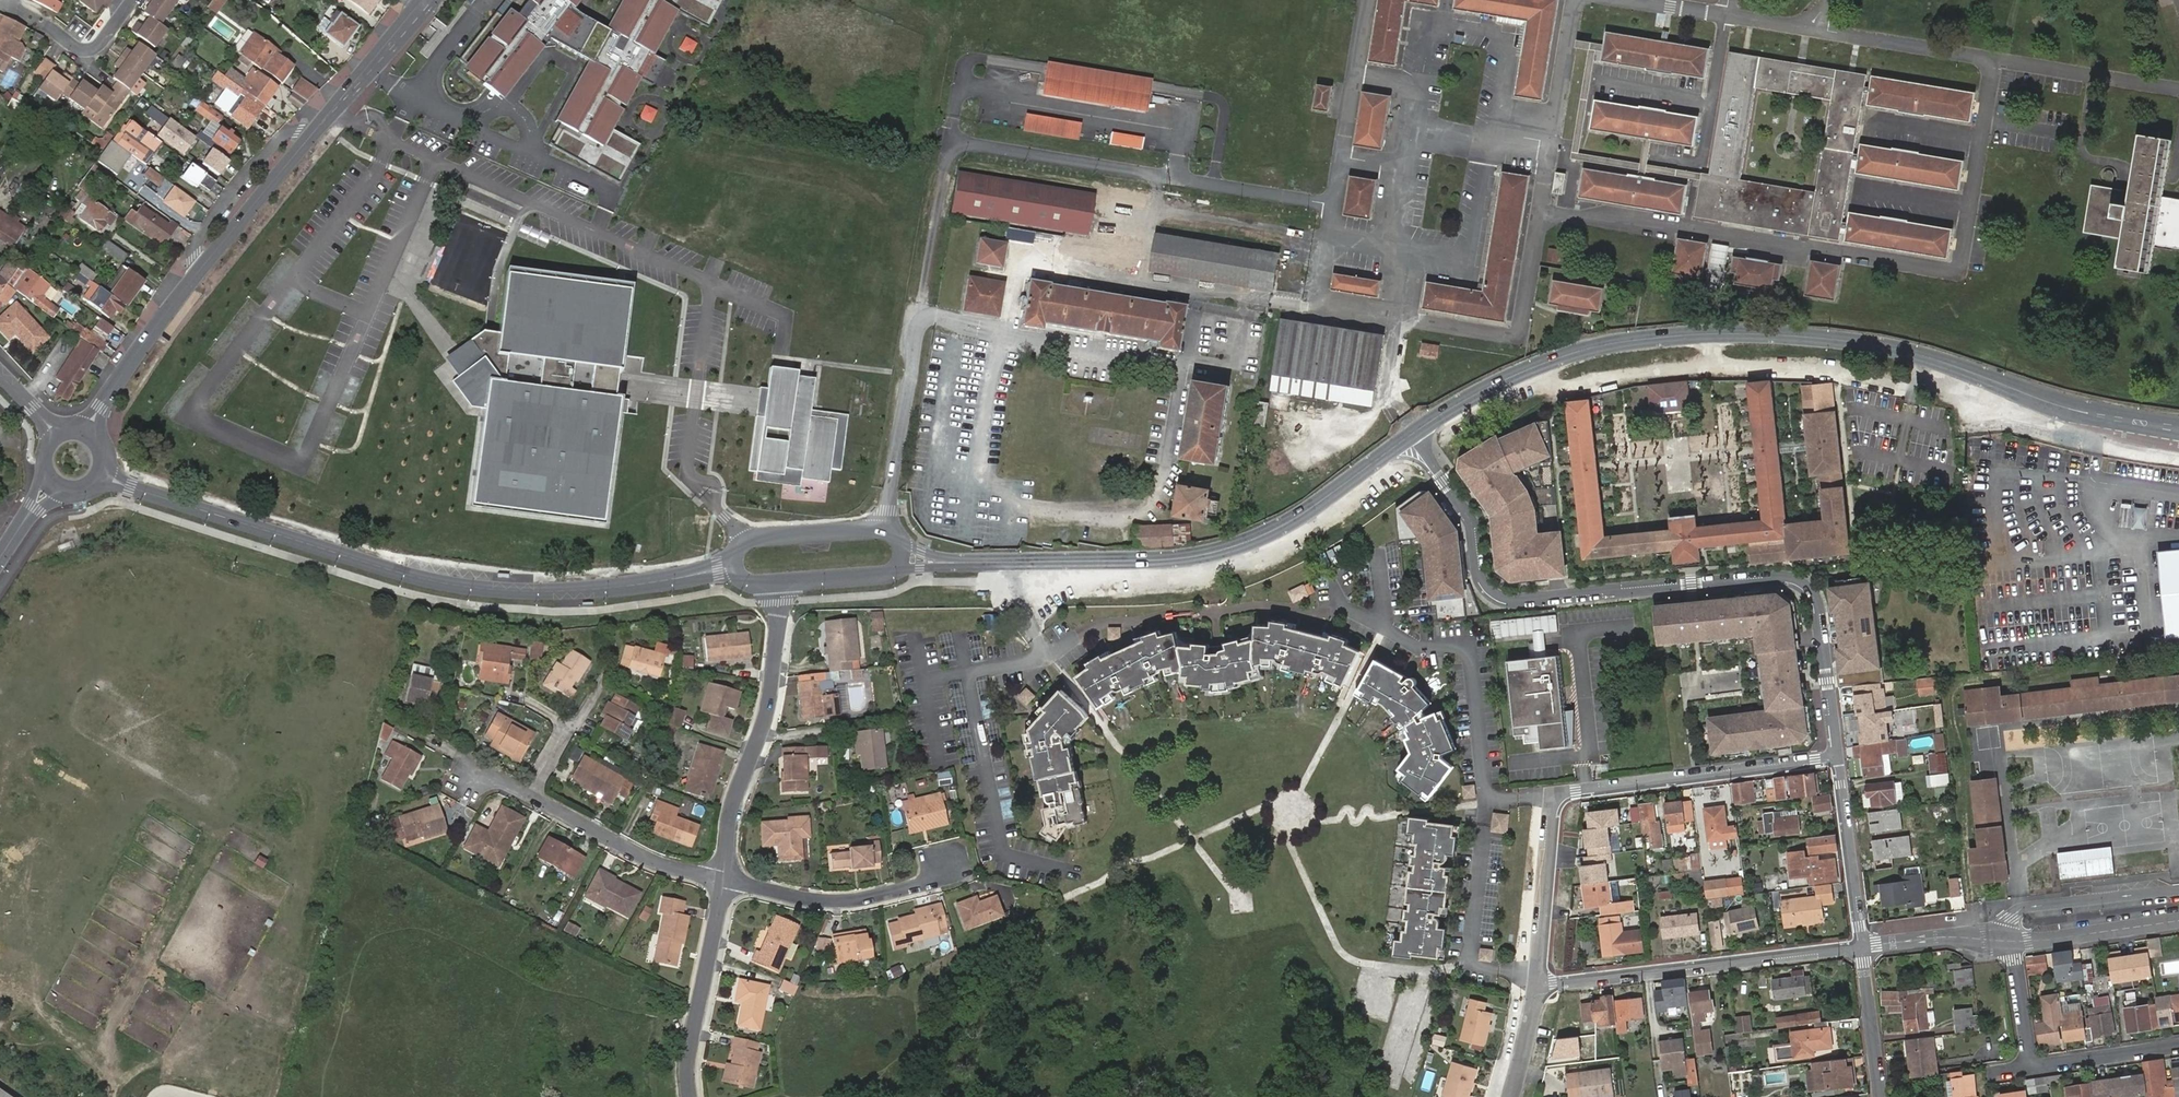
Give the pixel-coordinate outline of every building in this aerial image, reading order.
[(52,10),(57,2),(54,0),(32,0),(52,10)] [(163,0),(150,0),(151,1),(149,4),(143,13),(148,16),(159,24),(172,6),(163,0)] [(224,0),(215,0),(210,6),(216,11),(224,0)] [(368,12),(377,0),(352,0),(368,12)] [(513,7),(503,18),(496,12),(458,59),(502,93),(539,46),(543,48),(559,48),(594,68),(551,148),(617,185),(639,146),(606,130),(636,77),(650,87),(664,62),(647,54),(670,10),(705,30),(721,0),(628,0),(611,34),(569,11),(579,0),(503,0),(513,7)] [(1405,2),(1437,7),(1438,0),(1377,0),(1367,61),(1394,66),(1405,2)] [(1528,22),(1515,94),(1543,99),(1560,0),(1455,0),(1454,9),(1468,12),(1528,22)] [(57,2),(52,10),(57,13),(62,4),(57,2)] [(343,47),(358,26),(340,13),(332,24),(330,23),(323,33),(343,47)] [(153,47),(166,30),(159,24),(148,16),(142,25),(139,28),(135,24),(131,30),(153,47)] [(26,28),(5,17),(0,26),(0,71),(3,73),(11,58),(19,62),(25,49),(22,44),(19,43),(26,28)] [(41,46),(43,43),(46,38),(36,33),(32,41),(41,46)] [(240,55),(244,57),(259,38),(253,34),(239,54),(240,55)] [(1740,55),(1729,54),(1727,64),(1731,65),(1730,71),(1726,70),(1709,172),(1647,161),(1651,137),(1692,143),(1697,116),(1666,111),(1667,109),(1637,103),(1637,106),(1593,99),(1589,127),(1643,136),(1639,160),(1579,150),(1595,52),(1600,53),(1599,62),(1643,68),(1643,71),(1671,75),(1672,73),(1702,77),(1707,49),(1665,43),(1659,42),(1603,34),(1601,46),(1576,42),(1575,48),(1587,51),(1571,156),(1638,167),(1637,172),(1626,170),(1626,172),(1583,165),(1579,193),(1682,209),(1686,182),(1655,177),(1655,175),(1649,174),(1645,174),(1646,167),(1650,168),(1701,176),(1696,211),(1724,216),(1725,213),(1731,214),(1730,218),(1822,233),(1822,229),(1828,230),(1827,234),(1839,237),(1840,234),(1843,234),(1842,235),(1900,245),(1901,242),(1906,243),(1906,246),(1946,252),(1950,225),(1903,217),(1903,214),(1875,209),(1874,212),(1847,207),(1845,219),(1842,218),(1852,157),(1855,157),(1853,169),(1957,186),(1961,159),(1914,151),(1914,148),(1886,144),(1885,146),(1857,141),(1855,152),(1853,152),(1862,91),(1865,91),(1863,103),(1892,108),(1891,110),(1920,115),(1921,112),(1967,120),(1972,92),(1868,76),(1866,86),(1863,86),(1864,75),(1853,73),(1852,78),(1845,77),(1846,73),(1802,65),(1802,69),(1795,68),(1795,64),(1766,59),(1746,56),(1745,60),(1739,59),(1740,55)] [(688,35),(682,47),(694,53),(700,41),(688,35)] [(186,36),(180,45),(185,49),(192,40),(186,36)] [(250,61),(259,68),(261,66),(281,80),(293,64),(274,51),(275,49),(259,38),(244,57),(250,61)] [(120,56),(141,72),(154,54),(138,42),(132,51),(130,54),(124,50),(120,56)] [(177,52),(166,67),(173,73),(185,58),(177,52)] [(247,65),(250,61),(244,57),(240,55),(237,59),(247,65)] [(75,65),(61,56),(55,65),(69,74),(75,65)] [(116,81),(128,89),(141,72),(120,56),(115,63),(120,66),(118,69),(112,78),(116,81)] [(1152,80),(1048,62),(1047,70),(1042,95),(1148,112),(1151,87),(1152,80)] [(225,77),(263,104),(269,96),(277,86),(252,68),(243,82),(229,72),(225,77)] [(38,89),(55,101),(61,93),(72,79),(66,75),(63,79),(60,77),(51,71),(38,89)] [(247,127),(263,104),(225,77),(217,71),(211,80),(226,90),(236,97),(226,112),(247,127)] [(299,75),(290,88),(305,98),(317,87),(299,75)] [(72,79),(61,93),(83,109),(86,106),(96,91),(81,80),(79,84),(72,79)] [(96,91),(86,106),(107,121),(129,90),(128,89),(116,81),(112,87),(114,89),(111,93),(109,91),(100,86),(96,91)] [(1329,112),(1333,90),(1318,87),(1314,110),(1329,112)] [(236,97),(226,90),(216,104),(226,112),(236,97)] [(288,99),(301,108),(308,102),(293,92),(288,99)] [(1362,92),(1353,144),(1381,148),(1390,96),(1362,92)] [(263,104),(269,108),(276,100),(269,96),(263,104)] [(642,115),(655,121),(660,109),(648,103),(642,115)] [(219,115),(207,107),(201,115),(214,124),(219,115)] [(157,136),(180,153),(192,137),(150,108),(146,114),(164,126),(157,136)] [(1083,125),(1027,115),(1023,132),(1081,141),(1083,125)] [(156,130),(141,119),(137,125),(152,135),(156,130)] [(118,146),(138,160),(147,147),(154,151),(160,143),(131,122),(122,135),(124,137),(118,146)] [(212,149),(215,152),(220,145),(228,152),(239,137),(222,125),(212,140),(198,130),(194,136),(212,149)] [(1113,132),(1111,144),(1141,149),(1143,137),(1113,132)] [(115,144),(118,146),(124,137),(122,135),(115,144)] [(2135,167),(2132,191),(2164,197),(2172,140),(2140,136),(2135,167)] [(138,160),(144,165),(154,151),(147,147),(138,160)] [(215,152),(212,149),(202,164),(220,177),(230,163),(215,152)] [(214,181),(191,164),(181,178),(195,188),(199,183),(208,190),(214,182),(214,181)] [(158,185),(163,178),(149,168),(144,175),(158,185)] [(958,172),(951,213),(1088,237),(1092,214),(1096,194),(958,172)] [(1504,172),(1484,286),(1430,277),(1425,304),(1508,318),(1531,176),(1504,172)] [(1559,196),(1563,176),(1553,175),(1550,195),(1559,196)] [(1350,177),(1343,214),(1371,218),(1378,181),(1350,177)] [(2122,238),(2148,243),(2178,248),(2178,199),(2164,197),(2132,191),(2093,184),(2084,232),(2122,238)] [(108,227),(116,216),(85,193),(81,190),(75,198),(87,206),(78,219),(98,233),(104,225),(108,227)] [(150,194),(145,202),(169,219),(182,200),(169,190),(161,201),(150,194)] [(57,216),(68,224),(72,219),(69,217),(72,213),(63,207),(57,216)] [(125,221),(156,244),(159,239),(164,243),(177,225),(169,219),(166,224),(143,207),(137,216),(131,212),(125,221)] [(9,218),(10,215),(9,214),(7,217),(0,212),(0,230),(9,218)] [(0,230),(0,239),(11,247),(23,229),(14,223),(17,220),(10,215),(9,218),(0,230)] [(1151,272),(1276,293),(1283,253),(1158,233),(1151,272)] [(2148,243),(2122,238),(2117,267),(2143,272),(2148,243)] [(100,247),(120,261),(125,255),(105,240),(100,247)] [(980,240),(976,264),(1003,268),(1008,244),(980,240)] [(1676,241),(1671,275),(1700,279),(1704,246),(1676,241)] [(1556,261),(1557,251),(1550,250),(1548,260),(1556,261)] [(1734,272),(1732,285),(1768,290),(1769,278),(1775,278),(1778,265),(1765,262),(1766,260),(1743,257),(1742,259),(1731,257),(1728,271),(1734,272)] [(6,283),(15,271),(16,269),(8,262),(0,272),(0,291),(5,284),(6,283)] [(1805,262),(1800,295),(1829,300),(1834,266),(1805,262)] [(15,271),(6,283),(44,310),(49,304),(39,296),(47,285),(23,268),(19,274),(15,271)] [(126,304),(142,281),(127,270),(123,276),(117,272),(106,290),(126,304)] [(472,510),(604,528),(619,416),(636,419),(639,401),(641,387),(643,375),(644,362),(624,359),(633,289),(509,272),(500,339),(485,337),(459,355),(447,364),(459,380),(453,385),(471,411),(485,413),(472,510)] [(962,312),(1000,319),(1006,283),(969,276),(962,312)] [(1329,292),(1377,301),(1380,284),(1331,276),(1329,292)] [(114,308),(119,301),(89,279),(85,285),(89,288),(83,297),(108,316),(114,308)] [(1028,282),(1022,327),(1042,331),(1043,325),(1159,344),(1158,349),(1178,353),(1186,306),(1166,304),(1166,306),(1050,287),(1050,285),(1028,282)] [(61,290),(75,300),(80,294),(66,283),(61,290)] [(12,289),(5,284),(0,291),(0,298),(4,301),(12,289)] [(1558,314),(1590,319),(1590,313),(1599,315),(1602,292),(1553,284),(1550,307),(1559,308),(1558,314)] [(2023,297),(2022,309),(2029,310),(2030,298),(2023,297)] [(0,315),(0,328),(7,336),(14,330),(31,349),(46,335),(15,301),(0,315)] [(119,311),(124,305),(119,301),(114,308),(119,311)] [(1285,316),(1273,387),(1374,404),(1386,333),(1285,316)] [(98,317),(88,332),(101,341),(112,326),(98,317)] [(88,332),(75,323),(71,329),(102,352),(106,345),(101,341),(88,332)] [(66,398),(99,351),(83,340),(55,378),(63,383),(56,391),(66,398)] [(1441,345),(1425,342),(1423,351),(1439,355),(1441,345)] [(816,365),(773,360),(769,392),(759,391),(758,403),(756,416),(749,474),(758,475),(756,485),(782,488),(798,490),(799,482),(828,486),(829,473),(840,474),(847,418),(810,414),(816,365)] [(1197,380),(1183,459),(1221,465),(1233,386),(1197,380)] [(1688,380),(1648,384),(1650,413),(1691,409),(1688,380)] [(1672,531),(1656,532),(1658,550),(1674,549),(1674,550),(1675,563),(1676,564),(1701,561),(1701,560),(1700,546),(1750,542),(1752,563),(1850,553),(1836,409),(1817,411),(1805,412),(1812,473),(1821,473),(1826,519),(1786,525),(1770,381),(1748,383),(1764,521),(1700,527),(1697,528),(1695,516),(1671,518),(1672,531)] [(1834,395),(1834,386),(1814,389),(1815,397),(1834,395)] [(1815,397),(1814,389),(1801,390),(1802,401),(1815,400),(1815,397)] [(1815,400),(1817,411),(1836,409),(1834,395),(1815,397),(1815,400)] [(1589,400),(1567,402),(1568,414),(1569,419),(1584,558),(1658,550),(1656,532),(1603,538),(1597,479),(1596,468),(1589,402),(1589,400)] [(1265,426),(1269,403),(1259,401),(1255,424),(1265,426)] [(1552,454),(1537,421),(1500,437),(1516,471),(1552,454)] [(1516,471),(1500,437),(1498,434),(1460,457),(1459,469),(1493,516),(1498,570),(1511,581),(1568,576),(1563,531),(1540,533),(1537,508),(1529,490),(1519,475),(1516,471)] [(1181,484),(1175,517),(1209,522),(1214,490),(1181,484)] [(1459,530),(1431,491),(1402,512),(1424,543),(1431,600),(1466,596),(1459,530)] [(2146,526),(2148,506),(2136,505),(2134,526),(2146,526)] [(1136,526),(1137,547),(1176,545),(1175,524),(1136,526)] [(2175,550),(2158,551),(2167,638),(2178,637),(2178,601),(2175,550)] [(1315,579),(1291,589),(1296,601),(1319,591),(1315,579)] [(1865,580),(1823,586),(1833,673),(1876,668),(1865,580)] [(1778,593),(1656,604),(1660,648),(1697,645),(1757,640),(1763,678),(1769,713),(1712,719),(1717,755),(1810,742),(1814,734),(1795,605),(1778,593)] [(879,610),(869,611),(869,619),(879,618),(879,610)] [(1556,615),(1501,621),(1503,636),(1534,633),(1537,660),(1547,659),(1544,632),(1558,631),(1556,615)] [(834,628),(843,627),(842,620),(833,621),(834,628)] [(1092,667),(1077,677),(1099,706),(1105,701),(1101,696),(1115,685),(1116,687),(1117,688),(1118,688),(1118,689),(1119,689),(1120,688),(1121,688),(1132,683),(1133,686),(1146,680),(1145,676),(1154,673),(1155,673),(1156,672),(1157,672),(1157,671),(1157,670),(1157,668),(1174,664),(1175,669),(1185,670),(1185,672),(1192,672),(1191,680),(1199,681),(1198,682),(1210,683),(1210,679),(1229,677),(1229,680),(1235,679),(1235,678),(1248,675),(1247,668),(1253,667),(1252,663),(1261,661),(1261,655),(1281,655),(1281,658),(1281,659),(1281,660),(1282,660),(1286,662),(1294,664),(1293,667),(1306,670),(1307,667),(1320,670),(1321,671),(1322,671),(1323,670),(1325,669),(1340,676),(1337,683),(1343,686),(1359,653),(1343,645),(1345,642),(1335,638),(1333,641),(1285,629),(1285,625),(1274,623),(1274,629),(1258,628),(1258,639),(1240,644),(1239,641),(1228,645),(1228,647),(1207,648),(1207,647),(1194,646),(1194,648),(1176,646),(1173,635),(1158,638),(1157,633),(1145,638),(1146,640),(1103,659),(1101,658),(1090,664),(1092,667)] [(826,669),(847,667),(846,658),(854,656),(851,626),(843,627),(834,628),(822,630),(826,669)] [(702,659),(746,654),(744,630),(700,636),(702,659)] [(535,640),(526,639),(525,654),(534,655),(535,640)] [(505,648),(505,645),(477,641),(475,651),(478,652),(477,659),(474,676),(503,681),(505,671),(502,670),(502,664),(503,657),(520,659),(521,651),(505,648)] [(652,641),(650,651),(659,654),(664,654),(666,645),(652,641)] [(659,654),(650,651),(622,643),(616,664),(654,674),(659,654)] [(554,661),(543,678),(551,683),(550,685),(552,686),(564,695),(570,687),(567,685),(572,677),(575,672),(577,673),(586,659),(568,648),(558,663),(554,661)] [(1564,714),(1560,685),(1557,657),(1547,659),(1537,660),(1506,663),(1515,736),(1532,734),(1531,727),(1537,726),(1540,750),(1568,747),(1564,714)] [(689,658),(679,658),(679,668),(689,668),(689,658)] [(1377,661),(1362,688),(1366,690),(1363,698),(1371,702),(1375,693),(1384,697),(1382,700),(1387,703),(1398,715),(1395,717),(1403,725),(1405,723),(1407,725),(1414,739),(1410,740),(1415,753),(1402,769),(1411,776),(1407,781),(1423,793),(1425,790),(1431,795),(1453,768),(1444,761),(1441,752),(1454,748),(1442,720),(1440,721),(1437,714),(1426,719),(1428,722),(1421,724),(1417,717),(1432,704),(1416,686),(1417,685),(1417,683),(1417,682),(1416,680),(1416,679),(1415,678),(1413,677),(1412,677),(1410,677),(1409,678),(1408,679),(1406,681),(1406,683),(1401,680),(1404,676),(1377,661)] [(433,669),(412,663),(409,674),(430,680),(433,669)] [(853,667),(849,667),(850,675),(858,674),(857,666),(853,667)] [(430,710),(438,682),(430,680),(409,674),(402,699),(410,702),(412,702),(415,703),(422,705),(422,708),(430,710)] [(830,690),(828,676),(795,680),(797,698),(799,715),(835,711),(833,690),(830,690)] [(2096,685),(2095,676),(2073,678),(2075,688),(2001,696),(2000,688),(1985,690),(1989,723),(2178,701),(2178,676),(2096,685)] [(551,683),(543,678),(540,683),(550,688),(552,686),(550,685),(551,683)] [(1938,685),(1937,678),(1918,680),(1918,688),(1938,685)] [(719,705),(723,706),(729,708),(734,690),(704,680),(695,709),(705,713),(701,727),(721,733),(726,717),(720,715),(717,714),(719,705)] [(1025,680),(1012,692),(1027,706),(1039,694),(1025,680)] [(1852,687),(1860,746),(1889,742),(1887,724),(1894,723),(1893,712),(1888,712),(1884,683),(1852,687)] [(853,685),(853,704),(865,704),(865,685),(853,685)] [(1938,685),(1918,688),(1919,695),(1940,692),(1938,685)] [(833,690),(835,711),(844,710),(841,689),(833,690)] [(1989,723),(1985,690),(1966,692),(1967,709),(1968,714),(1969,725),(1989,723)] [(604,702),(597,715),(600,717),(596,725),(621,738),(625,730),(622,727),(633,707),(611,693),(605,703),(604,702)] [(1079,730),(1090,719),(1085,712),(1064,693),(1048,711),(1051,714),(1034,732),(1037,745),(1033,746),(1034,751),(1038,750),(1039,758),(1037,759),(1041,780),(1044,779),(1047,797),(1050,797),(1051,800),(1051,801),(1051,802),(1052,803),(1053,804),(1054,804),(1057,804),(1058,809),(1046,811),(1049,827),(1046,833),(1052,837),(1050,840),(1052,841),(1055,838),(1059,840),(1068,826),(1087,824),(1083,804),(1085,803),(1078,775),(1075,775),(1071,757),(1073,757),(1072,752),(1068,753),(1065,742),(1073,732),(1077,736),(1081,732),(1079,730)] [(668,707),(662,723),(676,728),(682,712),(668,707)] [(485,743),(495,748),(497,745),(504,749),(505,746),(509,749),(506,754),(514,759),(527,736),(501,720),(503,717),(492,710),(480,732),(489,736),(485,743)] [(530,731),(503,717),(501,720),(527,736),(530,731)] [(387,722),(382,736),(391,739),(396,725),(387,722)] [(857,740),(859,751),(861,767),(884,765),(879,728),(852,731),(853,741),(857,740)] [(1945,750),(1943,733),(1933,734),(1935,751),(1945,750)] [(409,765),(416,754),(390,739),(381,754),(389,758),(377,778),(396,789),(405,773),(402,771),(407,764),(409,765)] [(1908,757),(1906,740),(1889,742),(1860,746),(1852,748),(1853,755),(1861,754),(1862,757),(1864,776),(1891,773),(1889,755),(1897,754),(1898,759),(1908,757)] [(702,795),(707,779),(705,778),(706,775),(711,776),(719,751),(695,744),(681,789),(695,793),(695,795),(698,796),(699,795),(702,795)] [(497,745),(495,748),(506,754),(509,749),(505,746),(504,749),(497,745)] [(779,755),(779,773),(779,775),(783,774),(783,781),(779,781),(780,791),(803,791),(802,747),(782,748),(782,755),(779,755)] [(823,747),(802,747),(802,757),(823,756),(823,747)] [(1948,772),(1945,753),(1938,753),(1928,754),(1931,774),(1929,775),(1930,787),(1949,785),(1948,772)] [(418,755),(416,754),(409,765),(407,764),(402,771),(405,773),(408,774),(418,755)] [(579,783),(593,791),(600,794),(597,799),(606,804),(613,791),(620,779),(597,766),(580,756),(568,777),(579,783)] [(620,779),(622,780),(625,774),(600,761),(597,766),(620,779)] [(1800,775),(1796,775),(1798,797),(1815,794),(1813,775),(1800,777),(1800,775)] [(1971,862),(2005,858),(1996,777),(1972,780),(1980,847),(1969,847),(1971,862)] [(1776,780),(1777,783),(1777,788),(1778,794),(1779,799),(1796,798),(1795,789),(1786,790),(1785,778),(1776,780)] [(620,779),(613,791),(621,795),(628,783),(622,780),(620,779)] [(1755,796),(1753,782),(1747,782),(1743,784),(1734,785),(1737,804),(1756,801),(1755,796)] [(1890,783),(1893,802),(1905,801),(1902,782),(1890,783)] [(591,795),(593,791),(579,783),(577,786),(591,795)] [(651,786),(642,783),(639,791),(647,794),(651,786)] [(1871,796),(1873,805),(1893,802),(1890,783),(1866,786),(1867,797),(1871,796)] [(1474,786),(1464,787),(1465,798),(1476,796),(1474,786)] [(1778,794),(1777,788),(1767,789),(1769,801),(1779,799),(1778,794)] [(928,801),(924,802),(901,807),(905,825),(921,822),(922,827),(943,821),(936,791),(926,793),(928,801)] [(1832,811),(1830,795),(1814,798),(1816,814),(1832,811)] [(655,812),(652,820),(649,828),(668,836),(667,838),(685,845),(692,826),(669,816),(672,808),(652,800),(649,809),(655,812)] [(1693,800),(1683,802),(1685,821),(1696,820),(1693,800)] [(1683,802),(1666,803),(1668,824),(1670,824),(1686,822),(1685,821),(1683,802)] [(435,804),(394,817),(395,818),(400,836),(416,831),(419,838),(443,830),(435,804)] [(1653,804),(1638,805),(1639,817),(1642,837),(1649,836),(1651,849),(1661,847),(1658,822),(1655,823),(1653,804)] [(474,843),(479,846),(475,853),(484,858),(489,850),(496,855),(503,844),(499,842),(500,839),(506,843),(520,817),(498,805),(484,830),(472,824),(460,847),(469,852),(474,843)] [(1706,809),(1707,818),(1726,816),(1725,806),(1706,809)] [(1618,808),(1588,812),(1590,828),(1584,829),(1586,847),(1588,846),(1589,856),(1585,857),(1586,865),(1581,866),(1583,885),(1607,882),(1604,862),(1612,861),(1608,826),(1620,824),(1618,808)] [(1903,808),(1870,812),(1873,834),(1906,829),(1903,808)] [(646,818),(652,820),(655,812),(649,809),(646,818)] [(1798,816),(1797,809),(1773,812),(1774,820),(1798,816)] [(1798,816),(1774,820),(1773,812),(1763,814),(1765,834),(1775,833),(1776,837),(1801,833),(1798,816)] [(1509,815),(1494,814),(1492,831),(1507,833),(1509,815)] [(785,821),(758,822),(759,843),(775,842),(776,857),(797,855),(795,835),(804,834),(803,816),(785,817),(785,821)] [(1727,826),(1726,816),(1707,818),(1709,840),(1712,839),(1712,849),(1727,847),(1726,838),(1728,838),(1738,837),(1737,825),(1727,826)] [(400,836),(395,818),(387,821),(392,838),(400,836)] [(1427,822),(1412,820),(1411,832),(1416,833),(1415,843),(1419,844),(1417,857),(1414,857),(1413,864),(1416,865),(1415,873),(1412,873),(1408,903),(1412,903),(1411,912),(1407,911),(1406,920),(1410,920),(1409,933),(1405,933),(1404,943),(1399,943),(1397,955),(1412,956),(1412,954),(1438,957),(1439,947),(1443,947),(1445,930),(1439,930),(1439,925),(1439,923),(1438,922),(1437,921),(1436,920),(1434,920),(1435,914),(1441,914),(1442,907),(1445,907),(1448,878),(1445,877),(1445,870),(1441,869),(1441,862),(1443,862),(1445,861),(1446,860),(1446,858),(1447,855),(1453,856),(1455,838),(1451,838),(1453,827),(1427,824),(1427,822)] [(1686,831),(1686,822),(1670,824),(1671,833),(1686,831)] [(1811,854),(1837,850),(1835,834),(1808,837),(1811,854)] [(578,856),(560,846),(559,848),(551,844),(552,842),(542,836),(531,855),(567,875),(578,856)] [(1913,836),(1875,841),(1877,862),(1916,857),(1913,836)] [(857,863),(858,866),(869,865),(869,861),(878,861),(875,838),(866,839),(866,843),(845,844),(846,849),(826,850),(828,865),(847,864),(857,863)] [(493,866),(506,843),(500,839),(499,842),(503,844),(496,855),(489,850),(484,858),(475,853),(479,846),(474,843),(469,852),(493,866)] [(2057,849),(2060,877),(2114,872),(2111,844),(2057,849)] [(1807,854),(1790,857),(1792,876),(1812,873),(1813,881),(1817,881),(1837,878),(1834,859),(1819,861),(1818,856),(1808,858),(1807,854)] [(267,860),(259,855),(254,863),(262,868),(267,860)] [(1662,859),(1664,870),(1672,869),(1671,858),(1662,859)] [(2007,877),(2005,858),(1971,862),(1973,881),(2007,877)] [(1688,861),(1674,863),(1675,872),(1689,869),(1688,861)] [(594,867),(593,869),(609,878),(610,876),(594,867)] [(580,892),(600,904),(621,916),(634,892),(617,883),(614,887),(607,883),(609,878),(593,869),(580,892)] [(1694,886),(1704,884),(1702,869),(1692,871),(1694,886)] [(1884,906),(1909,902),(1915,902),(1914,895),(1924,894),(1921,875),(1906,877),(1907,881),(1906,881),(1906,883),(1885,885),(1886,890),(1882,890),(1882,891),(1882,892),(1884,906)] [(614,887),(617,883),(609,878),(607,883),(614,887)] [(1950,880),(1952,895),(1961,894),(1959,879),(1950,880)] [(1705,885),(1706,900),(1717,899),(1730,897),(1729,881),(1704,884),(1705,885)] [(1585,907),(1612,903),(1609,882),(1608,882),(1607,882),(1583,885),(1581,886),(1585,907)] [(1744,885),(1737,886),(1738,894),(1745,892),(1744,885)] [(598,907),(600,904),(580,892),(578,895),(598,907)] [(975,894),(956,902),(966,926),(1002,910),(995,893),(977,900),(975,894)] [(1915,902),(1909,902),(1910,908),(1925,906),(1924,894),(1914,895),(1915,902)] [(679,941),(683,914),(676,913),(678,899),(657,895),(655,910),(659,911),(651,960),(672,964),(676,941),(679,941)] [(1717,899),(1717,907),(1733,905),(1732,897),(1730,897),(1717,899)] [(1804,922),(1815,921),(1824,920),(1821,897),(1783,902),(1786,924),(1798,923),(1804,922)] [(1706,900),(1707,908),(1717,907),(1717,899),(1706,900)] [(1612,903),(1613,915),(1614,915),(1627,913),(1625,901),(1612,903)] [(927,909),(913,913),(895,918),(896,920),(886,922),(892,946),(903,943),(902,941),(934,932),(932,927),(942,925),(935,902),(926,904),(927,909)] [(912,908),(913,913),(927,909),(926,904),(912,908)] [(1746,909),(1725,913),(1728,934),(1758,928),(1754,907),(1753,907),(1753,904),(1746,905),(1746,909)] [(766,925),(765,928),(757,950),(752,948),(748,957),(775,968),(794,922),(771,913),(766,925)] [(1664,937),(1698,932),(1696,913),(1661,918),(1664,937)] [(1614,950),(1624,949),(1620,923),(1612,923),(1611,917),(1599,919),(1604,955),(1614,954),(1614,950)] [(1711,922),(1715,948),(1723,947),(1719,921),(1711,922)] [(565,927),(562,934),(572,940),(576,932),(565,927)] [(862,939),(861,931),(848,933),(849,936),(839,937),(838,933),(827,935),(831,961),(869,955),(867,938),(862,939)] [(2148,947),(2149,955),(2158,954),(2156,938),(2147,939),(2148,947)] [(1581,941),(1582,957),(1593,957),(1593,940),(1581,941)] [(2108,953),(2116,952),(2114,944),(2107,945),(2108,953)] [(2108,953),(2113,982),(2153,976),(2149,955),(2148,947),(2136,949),(2137,954),(2121,957),(2120,952),(2116,952),(2108,953)] [(1480,948),(1479,960),(1492,961),(1493,949),(1480,948)] [(2079,949),(2070,950),(2071,958),(2080,957),(2079,949)] [(2064,951),(2053,953),(2054,959),(2059,959),(2065,958),(2064,951)] [(2027,970),(2048,967),(2046,954),(2026,957),(2027,970)] [(890,962),(891,970),(899,968),(897,960),(890,962)] [(1955,970),(1962,969),(1961,962),(1947,964),(1948,970),(1955,970)] [(2084,964),(2086,982),(2094,980),(2091,962),(2084,964)] [(1958,989),(1975,987),(1973,967),(1962,969),(1955,970),(1958,989)] [(1806,994),(1804,975),(1803,970),(1793,972),(1793,977),(1772,980),(1774,997),(1806,994)] [(796,975),(789,973),(786,980),(793,983),(796,975)] [(1770,985),(1768,973),(1760,974),(1761,986),(1770,985)] [(1804,975),(1806,994),(1814,993),(1812,974),(1804,975)] [(763,984),(735,979),(731,999),(738,1001),(734,1024),(755,1028),(763,984)] [(790,994),(794,985),(780,979),(776,988),(790,994)] [(1685,979),(1663,981),(1665,996),(1656,997),(1658,1011),(1667,1010),(1667,1007),(1689,1004),(1685,979)] [(1934,979),(1925,980),(1926,988),(1935,987),(1934,979)] [(676,1003),(681,994),(674,991),(672,990),(667,999),(676,1003)] [(1690,992),(1692,1013),(1694,1026),(1697,1046),(1708,1044),(1710,1044),(1707,1022),(1698,1023),(1697,1012),(1714,1010),(1713,999),(1711,999),(1709,990),(1690,992)] [(1889,1011),(1905,1011),(1906,1010),(1905,1006),(1917,1005),(1915,994),(1908,995),(1904,996),(1904,993),(1883,992),(1882,1005),(1889,1006),(1889,1011)] [(1928,1029),(1923,994),(1915,994),(1917,1005),(1905,1006),(1906,1010),(1905,1011),(1908,1031),(1928,1029)] [(2178,1025),(2178,995),(2154,998),(2159,1028),(2178,1025)] [(2063,1021),(2062,1014),(2059,997),(2059,996),(2042,998),(2046,1018),(2047,1023),(2042,1024),(2042,1018),(2036,1019),(2041,1044),(2060,1042),(2057,1022),(2063,1021)] [(2059,997),(2062,1014),(2081,1011),(2080,1003),(2067,1004),(2066,996),(2059,997)] [(1614,1001),(1613,997),(1604,998),(1604,1000),(1594,1002),(1594,1004),(1584,1005),(1585,1021),(1596,1020),(1596,1022),(1598,1022),(1606,1021),(1607,1025),(1617,1024),(1616,1021),(1614,1001)] [(1488,1029),(1490,1024),(1493,1012),(1485,1009),(1487,1001),(1472,998),(1462,1039),(1484,1045),(1488,1029)] [(1617,1024),(1618,1031),(1627,1031),(1625,1020),(1644,1017),(1641,998),(1614,1001),(1616,1021),(1617,1024)] [(2151,1029),(2147,1007),(2138,1008),(2137,1001),(2126,1002),(2127,1009),(2125,1009),(2129,1032),(2151,1029)] [(2096,1017),(2112,1015),(2111,1006),(2095,1008),(2096,1017)] [(1954,1014),(1956,1032),(1971,1030),(1980,1030),(1978,1015),(1973,1016),(1973,1007),(1954,1009),(1954,1014)] [(2064,1030),(2066,1041),(2085,1039),(2085,1043),(2093,1042),(2091,1029),(2084,1030),(2084,1028),(2081,1011),(2067,1013),(2062,1014),(2063,1021),(2064,1030)] [(1812,1016),(1812,1013),(1770,1019),(1771,1028),(1821,1022),(1820,1015),(1812,1016)] [(1748,1032),(1746,1015),(1735,1017),(1737,1033),(1748,1032)] [(2096,1017),(2090,1018),(2092,1029),(2093,1038),(2115,1035),(2112,1015),(2096,1017)] [(1831,1048),(1829,1022),(1814,1024),(1815,1031),(1793,1034),(1794,1046),(1777,1048),(1778,1061),(1814,1057),(1813,1048),(1818,1047),(1818,1049),(1831,1048)] [(1578,1036),(1558,1039),(1554,1057),(1580,1054),(1578,1036)] [(1687,1062),(1688,1062),(1685,1036),(1660,1039),(1664,1065),(1687,1063),(1687,1062)] [(1933,1036),(1906,1039),(1911,1077),(1938,1074),(1933,1036)] [(727,1065),(723,1080),(747,1086),(755,1053),(752,1052),(753,1043),(731,1038),(729,1047),(731,1048),(727,1065)] [(1854,1056),(1814,1061),(1815,1069),(1817,1088),(1854,1083),(1852,1066),(1855,1066),(1854,1056)] [(2143,1062),(2145,1075),(2147,1093),(2148,1096),(2163,1095),(2163,1096),(2176,1096),(2174,1086),(2167,1087),(2163,1059),(2143,1062)] [(1474,1080),(1478,1068),(1455,1061),(1445,1096),(1468,1096),(1469,1095),(1472,1085),(1474,1080)] [(719,1079),(723,1080),(727,1065),(722,1064),(719,1079)] [(1696,1077),(1695,1064),(1688,1065),(1689,1077),(1696,1077)] [(1610,1068),(1567,1074),(1569,1096),(1599,1096),(1613,1095),(1610,1068)] [(1817,1088),(1815,1069),(1808,1070),(1810,1089),(1817,1088)] [(1952,1073),(1954,1096),(1979,1096),(1979,1095),(1976,1096),(1974,1074),(1963,1075),(1963,1072),(1952,1073)] [(2062,1075),(2036,1079),(2037,1085),(2063,1081),(2062,1075)] [(2091,1082),(2093,1096),(2137,1096),(2139,1095),(2147,1093),(2145,1075),(2131,1077),(2131,1079),(2125,1080),(2124,1077),(2091,1082)] [(2036,1079),(2024,1080),(2026,1091),(2027,1092),(2037,1091),(2037,1085),(2036,1079)] [(2067,1096),(2091,1096),(2089,1083),(2065,1087),(2067,1096)]
